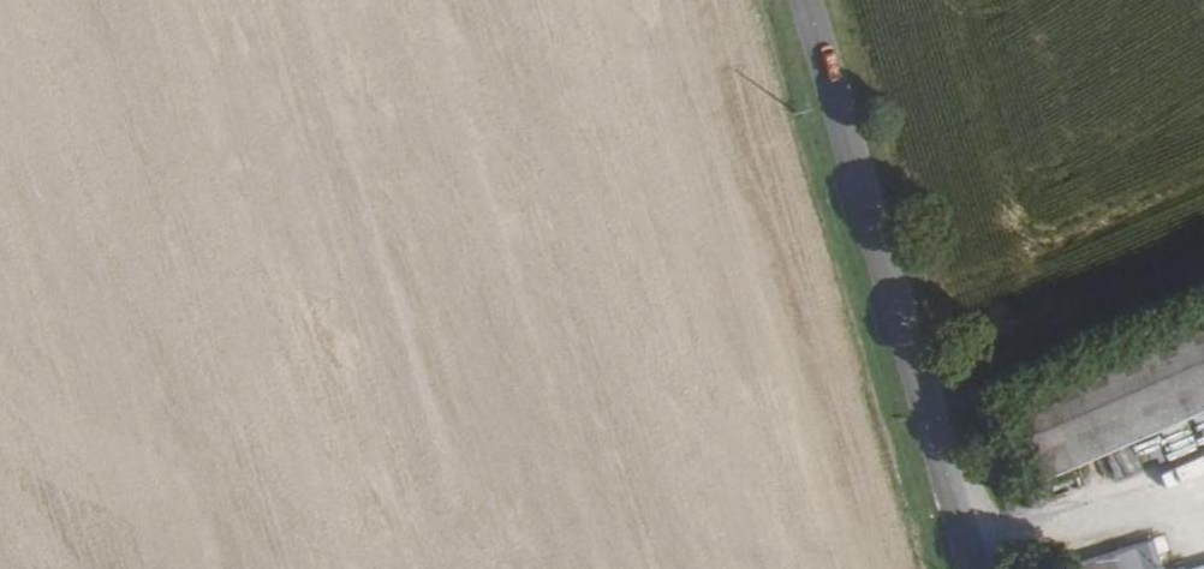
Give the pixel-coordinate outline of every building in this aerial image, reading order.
[(997,398),(1036,485),(1203,410),(1203,308),(997,398)] [(1158,537),(1083,555),(1086,568),(1166,568),(1158,537)]
